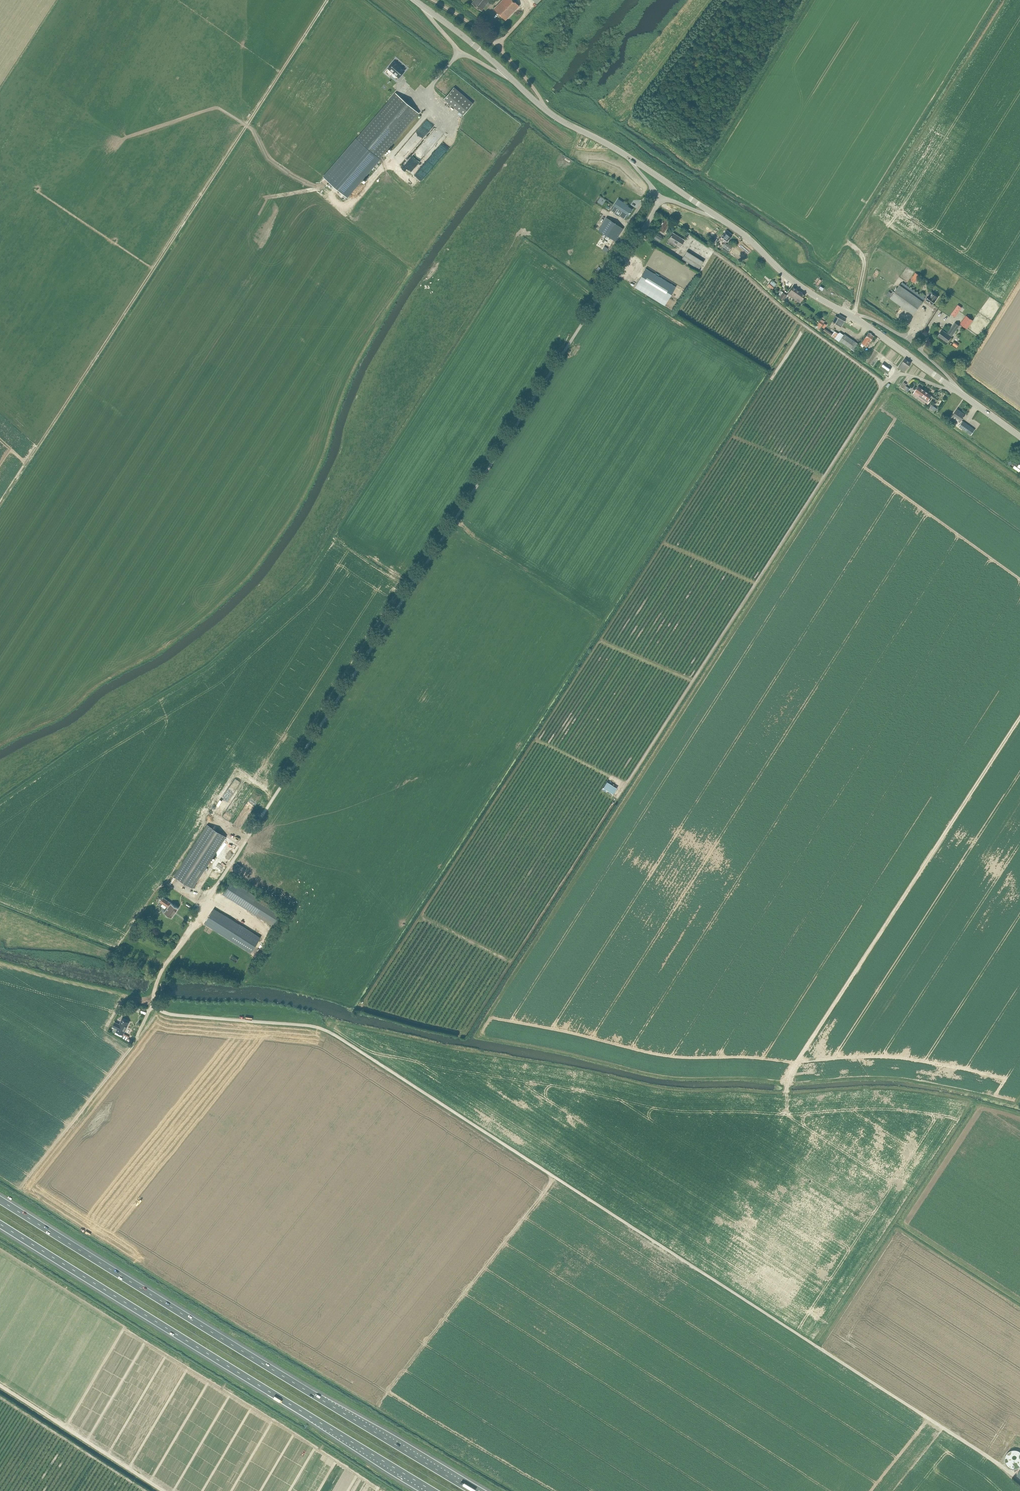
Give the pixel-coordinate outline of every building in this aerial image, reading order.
[(472,3),(481,11),(485,5),(488,7),(490,4),(488,2),(489,0),(474,0),(472,3)] [(509,17),(519,6),(513,0),(502,0),(494,9),(505,20),(509,17)] [(396,79),(397,79),(398,79),(405,71),(394,61),(388,68),(393,73),(392,74),(392,75),(396,79)] [(463,115),(473,103),(454,87),(444,99),(463,115)] [(419,113),(396,93),(323,178),(346,198),(379,159),(419,113)] [(425,127),(412,141),(416,144),(429,131),(425,127)] [(436,134),(428,142),(433,148),(443,139),(440,136),(445,132),(441,128),(439,130),(441,132),(438,136),(436,134)] [(430,161),(418,176),(425,182),(455,144),(449,139),(434,158),(430,154),(426,158),(430,161)] [(430,148),(432,147),(428,143),(423,147),(429,153),(432,150),(430,148)] [(410,149),(409,150),(407,148),(399,156),(404,160),(412,152),(410,149)] [(626,219),(632,209),(626,205),(618,199),(611,210),(616,213),(618,209),(621,212),(619,215),(626,219)] [(615,241),(623,228),(607,217),(598,230),(615,241)] [(664,232),(670,222),(666,220),(659,230),(664,232)] [(727,230),(721,237),(719,239),(721,240),(723,238),(727,241),(733,235),(727,230)] [(680,247),(684,240),(673,233),(668,240),(680,247)] [(729,251),(731,249),(724,243),(722,246),(729,251)] [(699,269),(704,262),(687,251),(682,258),(699,269)] [(667,300),(676,286),(646,269),(635,287),(648,295),(650,291),(667,300)] [(914,283),(919,275),(915,272),(910,280),(914,283)] [(904,288),(900,284),(894,292),(893,291),(891,293),(889,291),(886,295),(914,314),(925,298),(924,297),(922,296),(906,285),(904,288)] [(800,302),(802,299),(805,295),(793,286),(788,294),(800,302)] [(936,300),(938,296),(929,290),(927,294),(929,295),(926,299),(933,304),(936,300)] [(954,317),(959,311),(962,307),(958,305),(951,314),(954,317)] [(846,318),(839,314),(838,317),(836,316),(832,322),(841,327),(846,318)] [(967,328),(972,320),(966,316),(960,324),(967,328)] [(818,319),(816,322),(818,323),(816,326),(819,329),(821,326),(825,321),(821,319),(820,320),(818,319)] [(947,342),(959,325),(956,322),(949,332),(947,331),(946,332),(942,329),(938,335),(947,342)] [(838,334),(834,331),(832,335),(851,348),(855,342),(844,334),(843,335),(839,332),(838,334)] [(869,342),(871,340),(873,336),(869,332),(864,339),(862,343),(866,346),(869,342)] [(892,368),(896,363),(887,358),(884,363),(892,368)] [(905,371),(911,362),(905,358),(899,367),(905,371)] [(891,369),(883,363),(880,367),(888,373),(891,369)] [(928,404),(931,400),(929,399),(932,395),(919,386),(916,390),(918,392),(916,395),(924,401),(928,404)] [(960,422),(963,418),(965,414),(957,409),(954,413),(951,418),(955,420),(956,419),(960,422)] [(976,430),(980,424),(968,416),(964,422),(976,430)] [(971,435),(972,434),(975,430),(962,421),(959,426),(971,435)] [(1015,459),(1012,463),(1019,469),(1019,462),(1015,459)] [(617,788),(607,781),(602,789),(612,796),(617,788)] [(193,888),(226,837),(207,824),(174,876),(193,888)] [(257,896),(236,883),(232,880),(223,894),(227,896),(249,910),(274,926),(283,912),(257,896)] [(171,918),(178,908),(163,897),(160,902),(167,907),(164,912),(171,918)] [(251,953),(260,938),(214,908),(204,923),(251,953)] [(236,963),(238,959),(232,955),(230,959),(236,963)] [(124,1033),(129,1022),(122,1018),(119,1023),(115,1021),(112,1027),(117,1029),(115,1031),(123,1035),(122,1037),(127,1040),(129,1036),(124,1033)] [(1009,1467),(1011,1468),(1014,1469),(1017,1468),(1019,1467),(1019,1452),(1018,1451),(1016,1450),(1015,1450),(1012,1450),(1009,1451),(1007,1453),(1006,1455),(1005,1457),(1005,1460),(1005,1463),(1007,1465),(1009,1467)] [(469,1478),(468,1481),(480,1487),(481,1484),(469,1478)]
